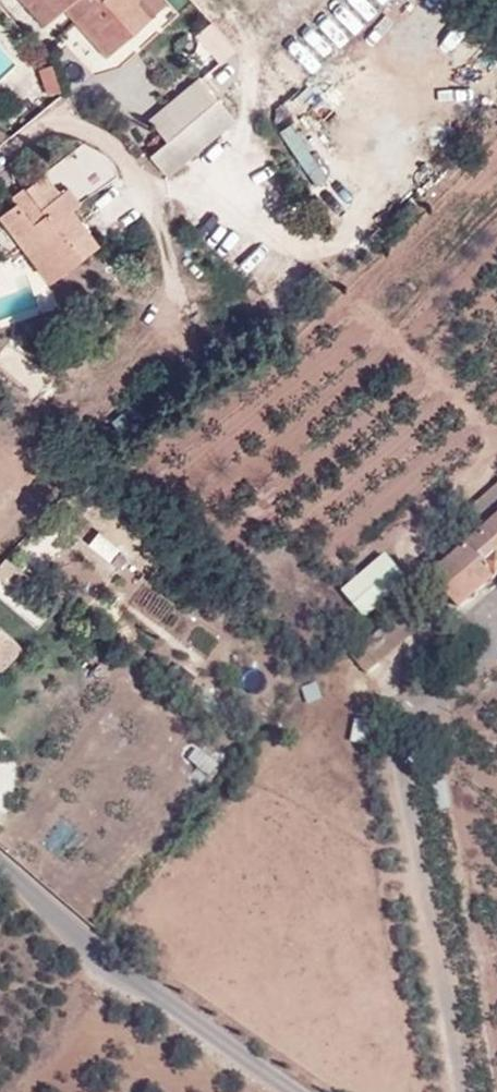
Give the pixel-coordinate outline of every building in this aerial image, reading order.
[(65,10),(106,56),(147,20),(129,0),(23,0),(44,27),(65,10)] [(117,69),(158,32),(147,20),(106,56),(117,69)] [(61,40),(75,55),(90,41),(77,26),(61,40)] [(51,96),(62,92),(52,66),(42,70),(51,96)] [(193,67),(169,87),(195,118),(219,98),(193,67)] [(237,120),(219,98),(195,118),(152,154),(170,175),(237,120)] [(46,171),(27,186),(31,192),(17,202),(0,215),(0,216),(17,238),(25,231),(51,264),(73,247),(80,256),(99,242),(73,207),(80,201),(68,185),(60,191),(46,171)] [(27,186),(13,196),(17,202),(31,192),(27,186)] [(17,238),(50,281),(80,256),(73,247),(51,264),(25,231),(17,238)] [(469,544),(496,576),(496,519),(469,544)] [(431,576),(459,609),(496,576),(469,544),(431,576)] [(371,620),(410,586),(388,560),(348,594),(371,620)] [(428,591),(363,643),(364,646),(379,665),(426,625),(423,621),(441,605),(428,591)] [(0,632),(0,670),(18,648),(0,632)]
